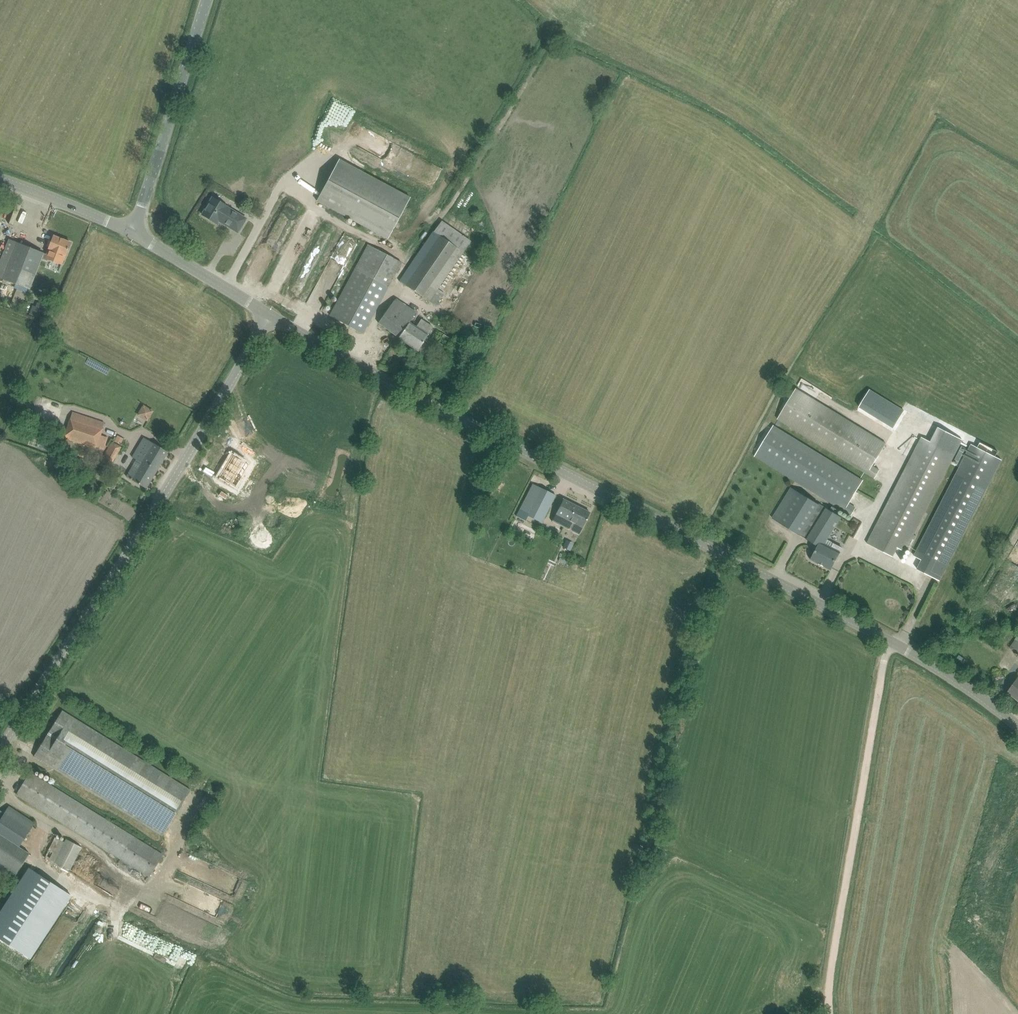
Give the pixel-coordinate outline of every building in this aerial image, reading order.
[(317,201),(388,239),(410,197),(339,159),(317,201)] [(213,198),(211,200),(209,200),(206,205),(207,207),(202,214),(217,223),(218,220),(238,232),(246,219),(227,207),(227,206),(213,198)] [(415,211),(420,215),(427,208),(421,203),(415,211)] [(273,213),(240,284),(252,289),(285,218),(273,213)] [(445,293),(438,289),(471,241),(441,220),(399,282),(435,307),(445,293)] [(71,243),(54,236),(47,255),(9,240),(3,253),(13,257),(4,278),(30,288),(41,258),(48,261),(49,260),(62,265),(71,243)] [(363,333),(368,324),(400,265),(367,247),(330,315),(363,333)] [(429,357),(434,348),(424,341),(434,328),(422,320),(416,327),(406,320),(413,312),(395,299),(378,323),(398,337),(398,338),(418,351),(419,350),(429,357)] [(30,300),(25,313),(36,316),(40,303),(30,300)] [(437,330),(432,339),(446,347),(451,338),(437,330)] [(80,361),(89,365),(91,361),(82,357),(80,361)] [(797,388),(778,419),(875,478),(880,469),(874,465),(887,443),(797,388)] [(870,390),(860,407),(894,428),(905,411),(902,409),(870,390)] [(132,414),(141,420),(148,409),(138,403),(132,414)] [(70,418),(64,438),(95,449),(96,446),(103,449),(107,437),(100,434),(104,422),(79,414),(76,420),(70,418)] [(775,425),(756,456),(845,511),(851,516),(856,508),(849,504),(864,481),(775,425)] [(922,437),(867,543),(893,557),(898,547),(906,551),(913,538),(915,540),(917,536),(914,534),(963,439),(939,427),(931,441),(922,437)] [(168,452),(153,443),(144,437),(132,457),(137,460),(127,477),(146,488),(168,452)] [(98,464),(108,470),(122,447),(112,442),(98,464)] [(972,444),(914,556),(923,560),(918,569),(940,581),(1002,460),(996,456),(998,451),(980,442),(978,447),(972,444)] [(215,473),(223,451),(210,446),(208,455),(200,452),(195,467),(215,473)] [(962,446),(954,463),(958,465),(966,448),(962,446)] [(232,455),(219,476),(236,486),(249,465),(232,455)] [(533,484),(522,505),(545,517),(556,495),(533,484)] [(830,571),(835,563),(844,548),(834,542),(831,547),(825,543),(841,517),(792,487),(773,518),(819,546),(811,559),(830,571)] [(579,534),(586,521),(590,513),(563,499),(552,521),(579,534)] [(842,535),(849,539),(856,524),(849,521),(842,535)] [(1017,558),(1017,538),(1008,551),(1017,558)] [(574,544),(567,540),(563,548),(570,551),(574,544)] [(1008,692),(1017,700),(1017,678),(1014,684),(1008,692)] [(34,756),(162,835),(191,790),(62,710),(34,756)] [(16,794),(25,799),(150,876),(164,854),(30,772),(16,794)] [(1008,773),(1002,788),(1012,792),(1017,777),(1008,773)] [(14,880),(31,854),(21,847),(36,823),(9,806),(0,819),(0,871),(14,880)] [(45,857),(70,870),(82,847),(66,839),(64,842),(55,837),(45,857)] [(235,899),(242,882),(188,860),(182,878),(235,899)] [(29,958),(70,895),(30,868),(0,915),(0,938),(29,958)]
